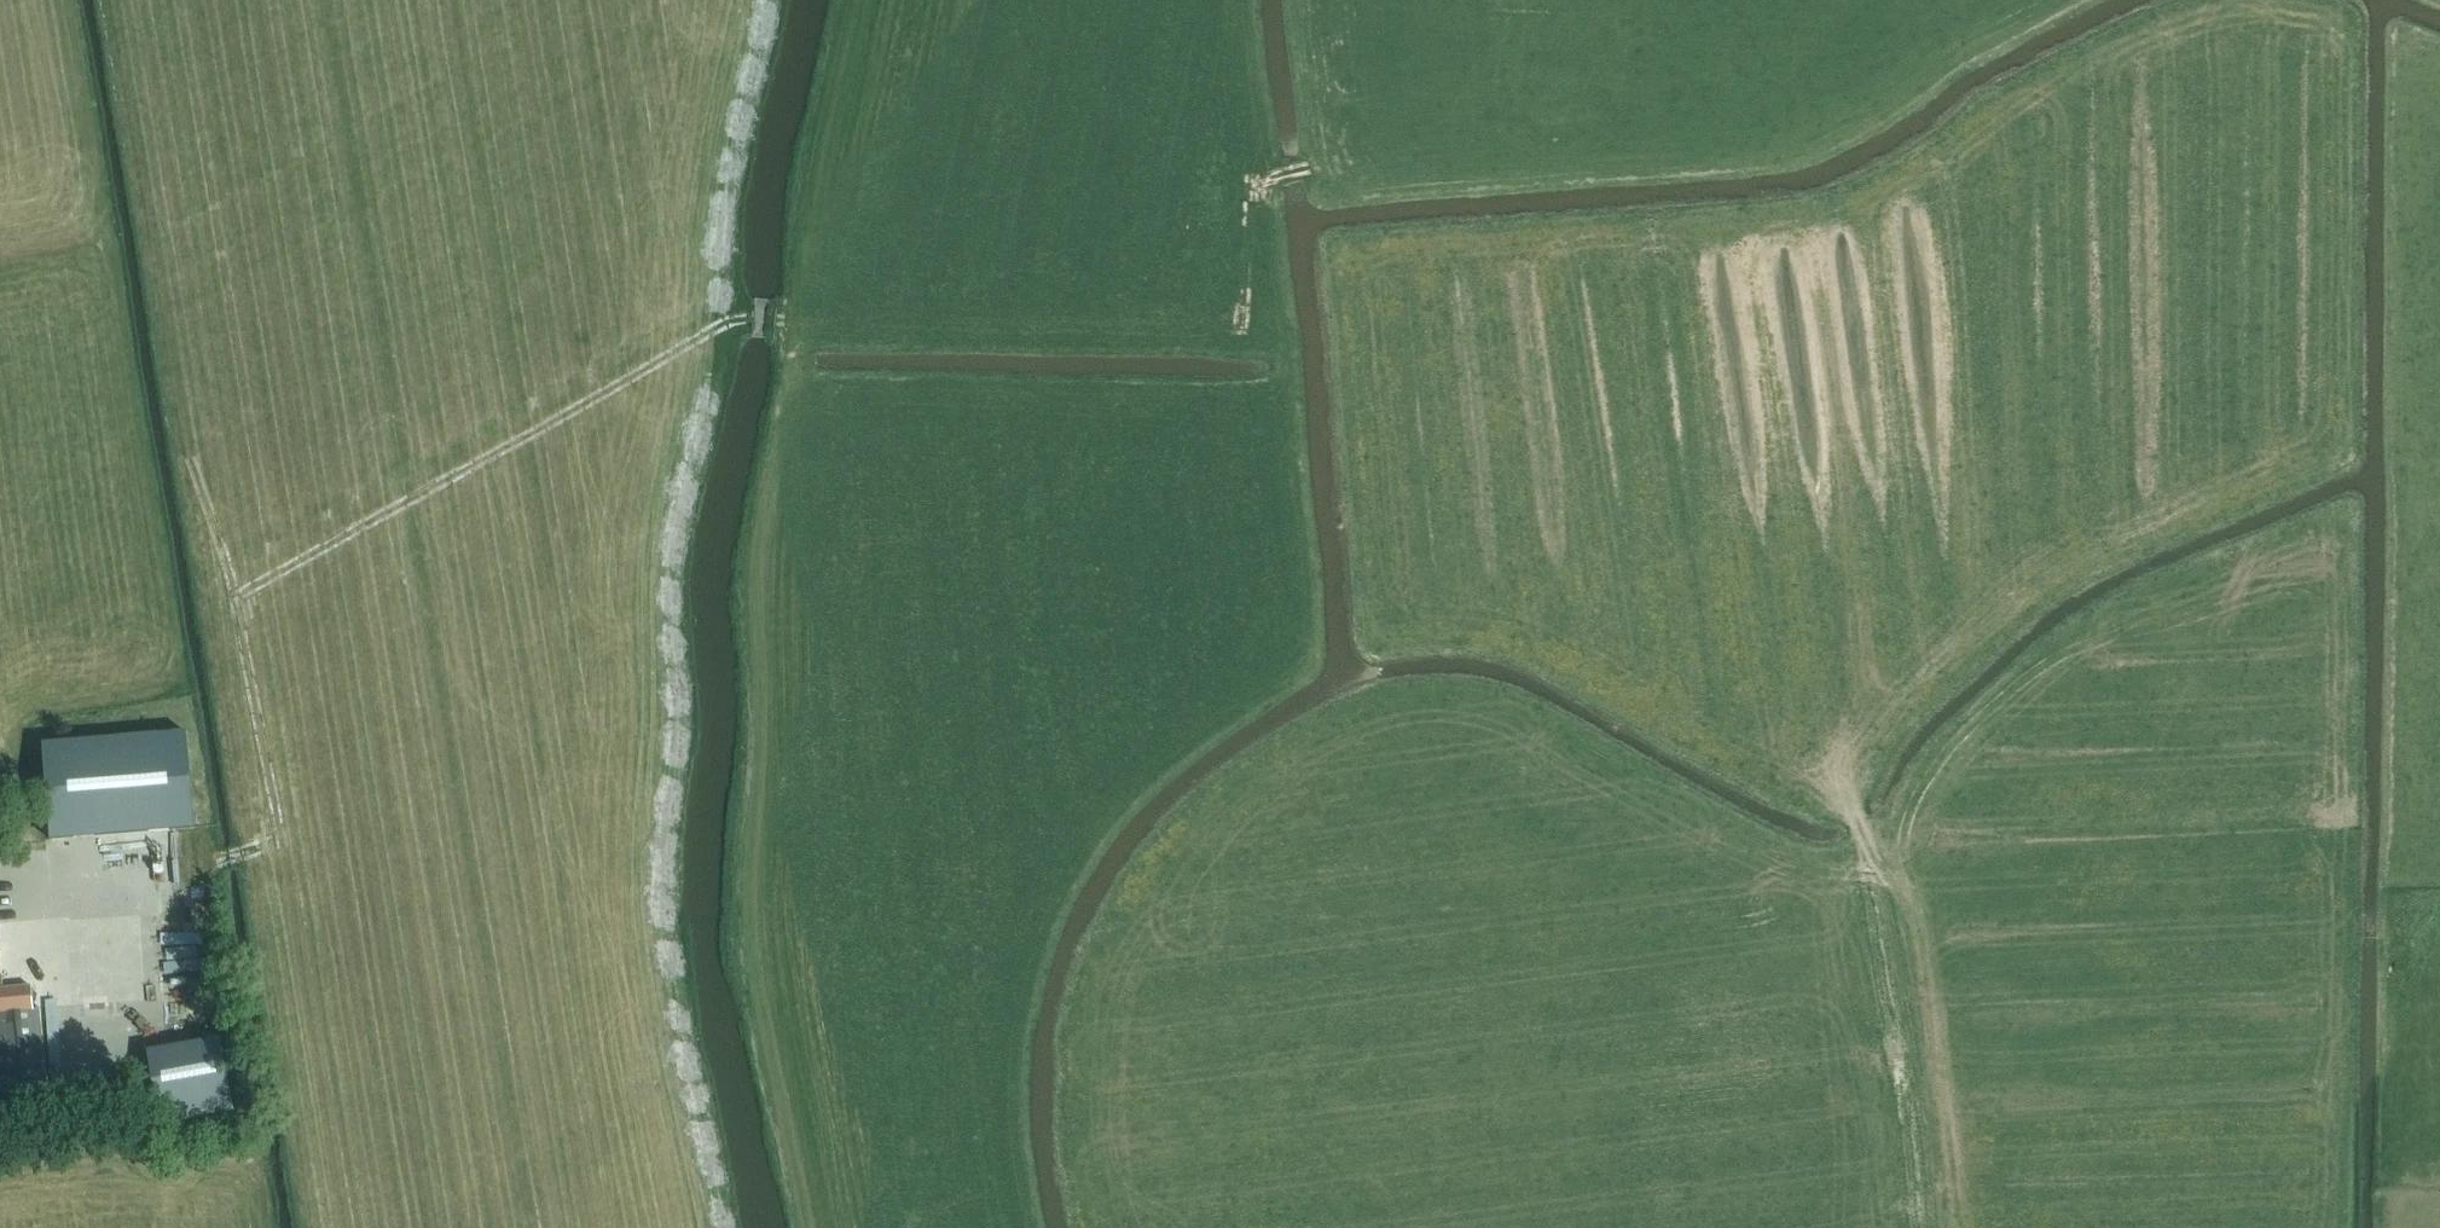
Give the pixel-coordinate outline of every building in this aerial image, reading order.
[(187,732),(42,743),(50,840),(194,828),(187,732)] [(48,1091),(41,1007),(35,1008),(33,985),(5,988),(4,974),(1,974),(0,965),(0,1096),(48,1091)] [(160,1125),(233,1113),(221,1040),(148,1052),(160,1125)]
